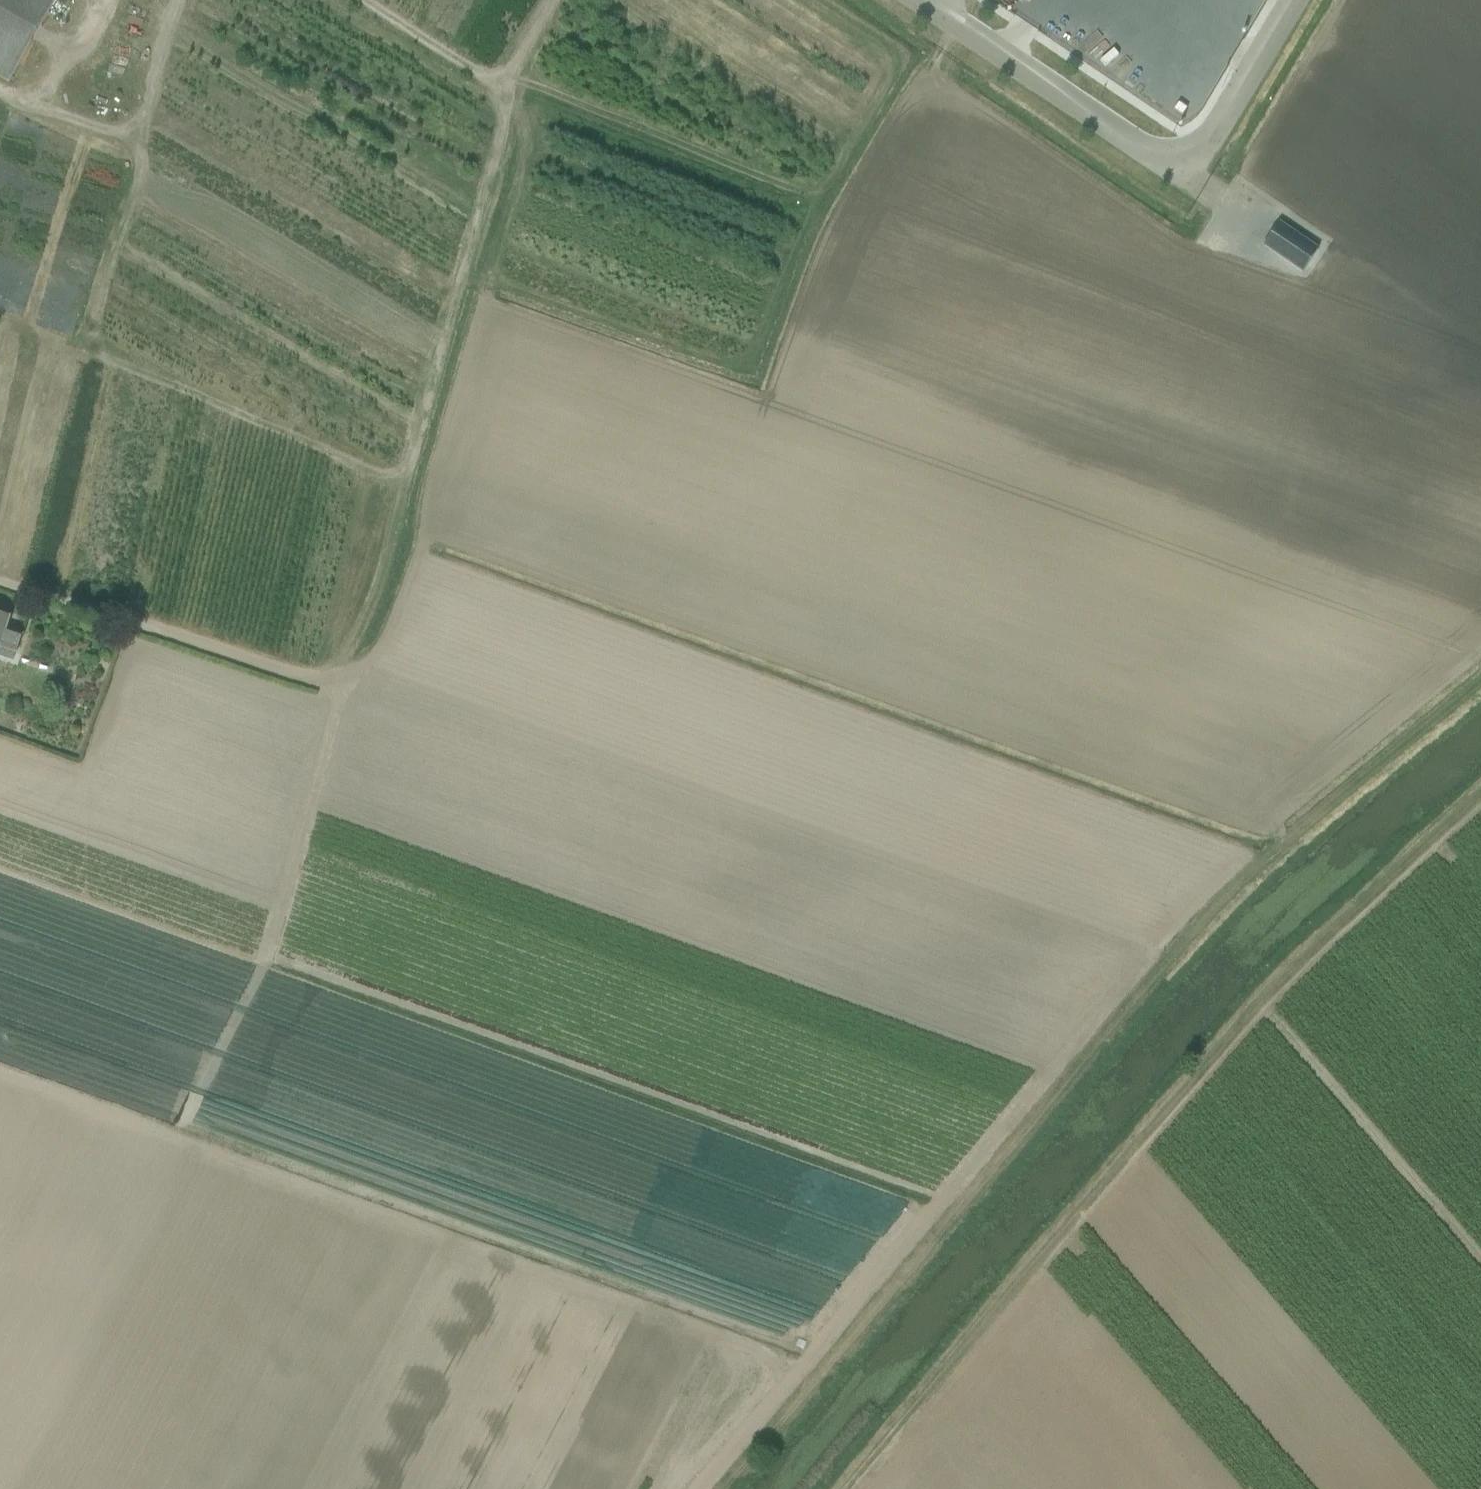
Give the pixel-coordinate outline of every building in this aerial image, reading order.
[(8,83),(55,0),(0,0),(0,78),(8,83)] [(1243,23),(1257,0),(1207,0),(1243,23)] [(1279,223),(1263,247),(1301,273),(1318,250),(1279,223)] [(12,662),(15,654),(16,654),(21,636),(6,631),(9,620),(0,617),(0,658),(12,662)]
